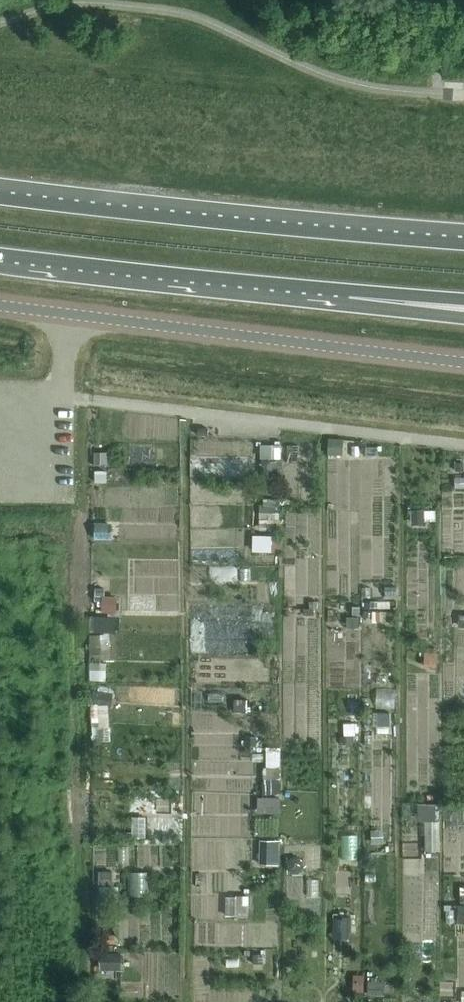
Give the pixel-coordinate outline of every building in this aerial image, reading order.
[(258,473),(275,476),(278,458),(261,455),(258,473)] [(94,531),(95,543),(111,542),(110,529),(94,531)] [(232,713),(248,712),(247,694),(231,694),(232,713)] [(374,706),(390,707),(391,697),(376,695),(374,706)] [(94,750),(113,749),(111,712),(92,713),(94,750)] [(135,825),(134,847),(149,847),(150,825),(135,825)] [(280,874),(281,857),(262,856),(261,874),(280,874)] [(250,907),(232,903),(228,920),(246,924),(250,907)]
